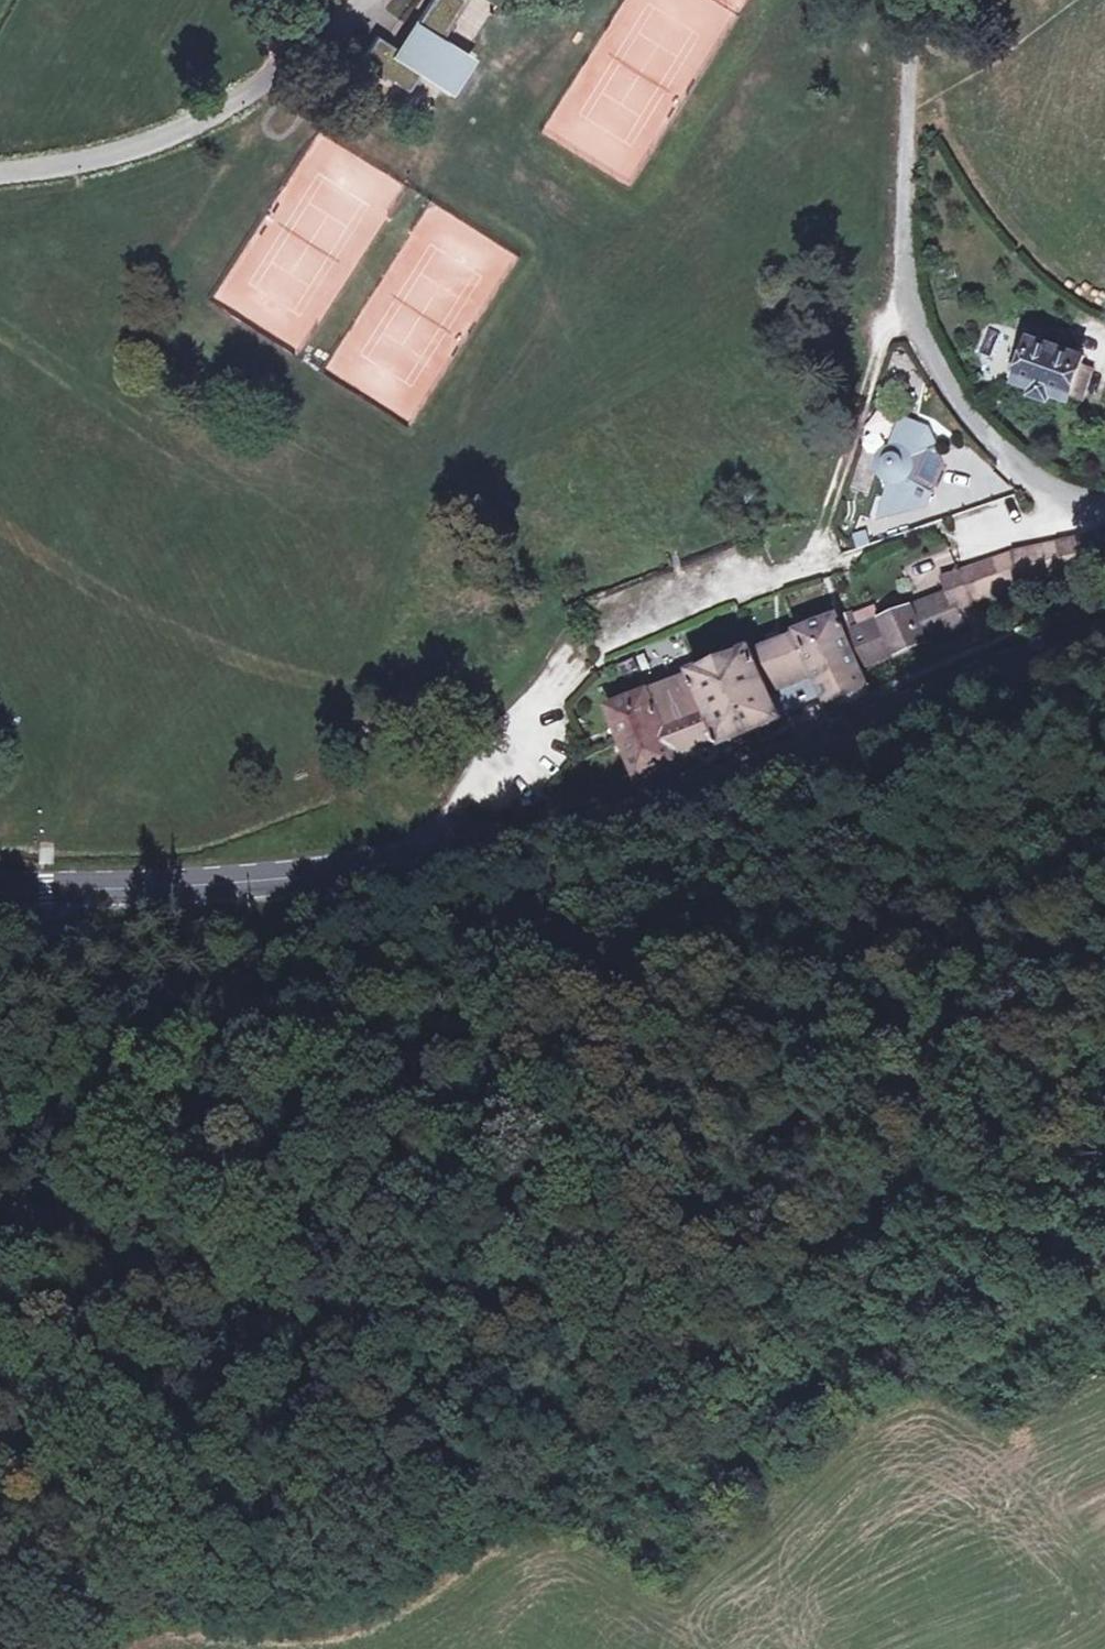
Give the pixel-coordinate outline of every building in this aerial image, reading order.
[(413,27),(418,30),(405,51),(378,34),(361,60),(410,90),(423,69),(446,84),(465,54),(442,39),(466,0),(430,0),(413,27)] [(1047,347),(1050,340),(1033,335),(1019,378),(1050,389),(1047,397),(1061,402),(1064,394),(1080,399),(1093,362),(1047,347)] [(1096,356),(1050,340),(1047,347),(1093,362),(1096,356)] [(885,494),(878,519),(926,506),(945,468),(927,429),(901,420),(890,449),(886,451),(879,455),(876,463),(877,471),(879,477),(884,481),(887,483),(885,494)] [(845,628),(838,612),(798,627),(800,632),(754,650),(753,647),(612,704),(638,772),(680,755),(676,747),(693,741),(703,763),(728,752),(723,738),(780,715),(787,728),(844,705),(838,692),(864,681),(858,663),(962,621),(956,608),(970,602),(967,595),(1024,573),(1104,557),(1104,527),(1015,545),(941,573),(946,586),(845,628)]
